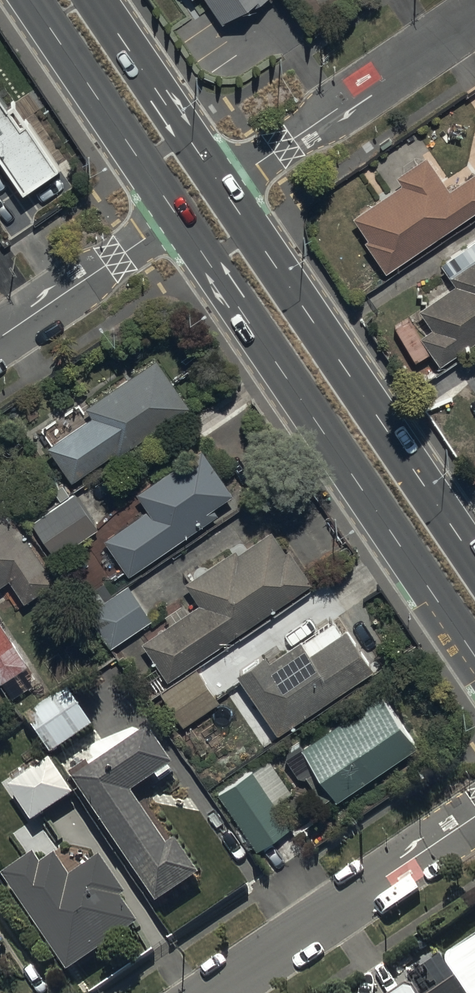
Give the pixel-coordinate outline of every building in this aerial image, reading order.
[(221,22),(247,5),(248,7),(259,0),(206,0),(221,22)] [(0,154),(24,190),(58,168),(29,123),(21,128),(0,97),(0,154)] [(474,210),(474,171),(474,170),(449,188),(425,153),(396,173),(402,182),(354,215),(369,237),(366,240),(386,270),(474,210)] [(441,262),(455,284),(418,309),(431,329),(421,335),(440,363),(474,339),(474,239),(441,262)] [(117,453),(189,404),(158,358),(86,406),(92,414),(48,444),(73,480),(116,451),(117,453)] [(233,490),(202,446),(137,492),(148,507),(104,538),(129,574),(220,511),(214,503),(233,490)] [(97,526),(73,491),(30,520),(54,555),(97,526)] [(9,578),(23,600),(52,581),(0,499),(0,583),(9,578)] [(286,550),(272,529),(239,551),(236,546),(183,581),(198,604),(145,639),(171,677),(312,583),(289,548),(286,550)] [(152,619),(127,582),(84,612),(109,648),(152,619)] [(340,630),(332,618),(270,658),(266,652),(237,670),(276,731),(373,670),(346,627),(340,630)] [(27,663),(0,622),(0,681),(27,663)] [(220,698),(196,666),(162,691),(185,723),(220,698)] [(67,689),(26,718),(52,755),(93,727),(67,689)] [(417,744),(382,693),(304,746),(301,742),(282,755),(297,777),(315,765),(321,775),(309,783),(321,800),(332,792),(337,799),(417,744)] [(89,766),(72,777),(159,906),(202,876),(178,840),(170,845),(136,794),(157,780),(159,783),(172,774),(170,770),(175,767),(151,730),(92,770),(89,766)] [(269,756),(217,790),(256,850),(292,826),(276,802),(292,791),(269,756)] [(52,761),(9,789),(31,823),(74,796),(52,761)] [(34,857),(3,877),(69,975),(141,927),(123,900),(127,898),(102,859),(72,879),(58,858),(42,869),(34,857)] [(444,961),(458,981),(440,992),(474,992),(474,940),(444,961)] [(412,983),(397,992),(418,992),(412,983)]
